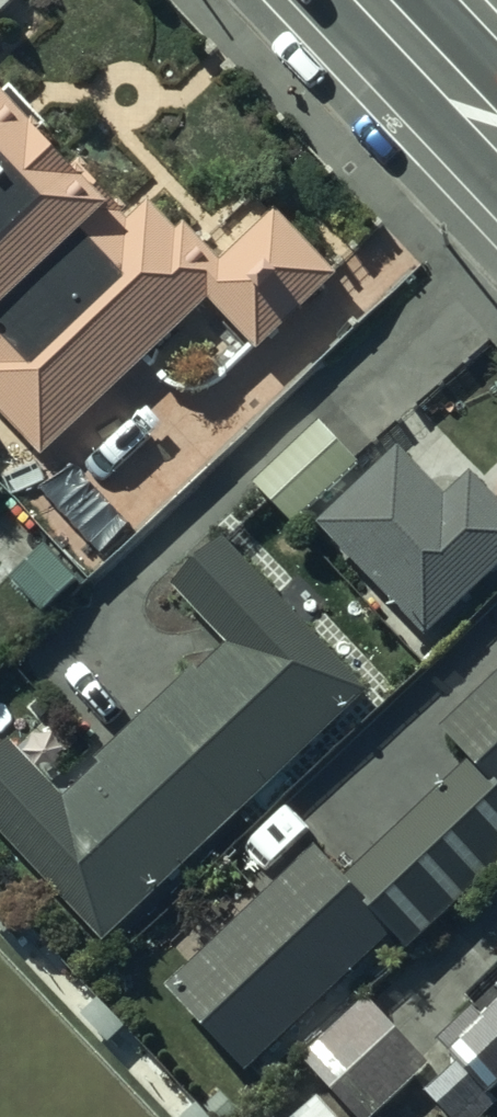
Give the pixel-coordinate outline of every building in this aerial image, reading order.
[(40,459),(207,300),(256,352),(335,278),(274,213),(219,265),(183,227),(176,234),(147,203),(129,220),(87,177),(82,182),(37,134),(46,125),(11,88),(1,98),(0,97),(0,417),(40,459)] [(319,422),(253,484),(293,527),(359,464),(319,422)] [(316,526),(425,640),(496,571),(496,504),(470,475),(444,499),(396,449),(316,526)] [(223,542),(171,591),(224,648),(203,668),(198,663),(94,762),(100,768),(68,798),(11,739),(0,750),(0,834),(103,942),(366,692),(223,542)] [(45,545),(8,581),(41,616),(79,580),(45,545)] [(441,729),(496,790),(496,677),(441,729)] [(314,850),(166,990),(246,1075),(386,943),(364,920),(373,912),(314,850)] [(302,1059),(354,1116),(373,1116),(429,1067),(368,1000),(302,1059)] [(426,1099),(444,1116),(493,1116),(496,1113),(496,1104),(493,1100),(496,1095),(496,1008),(451,1056),(460,1065),(426,1099)] [(318,1098),(297,1116),(336,1116),(318,1098)]
